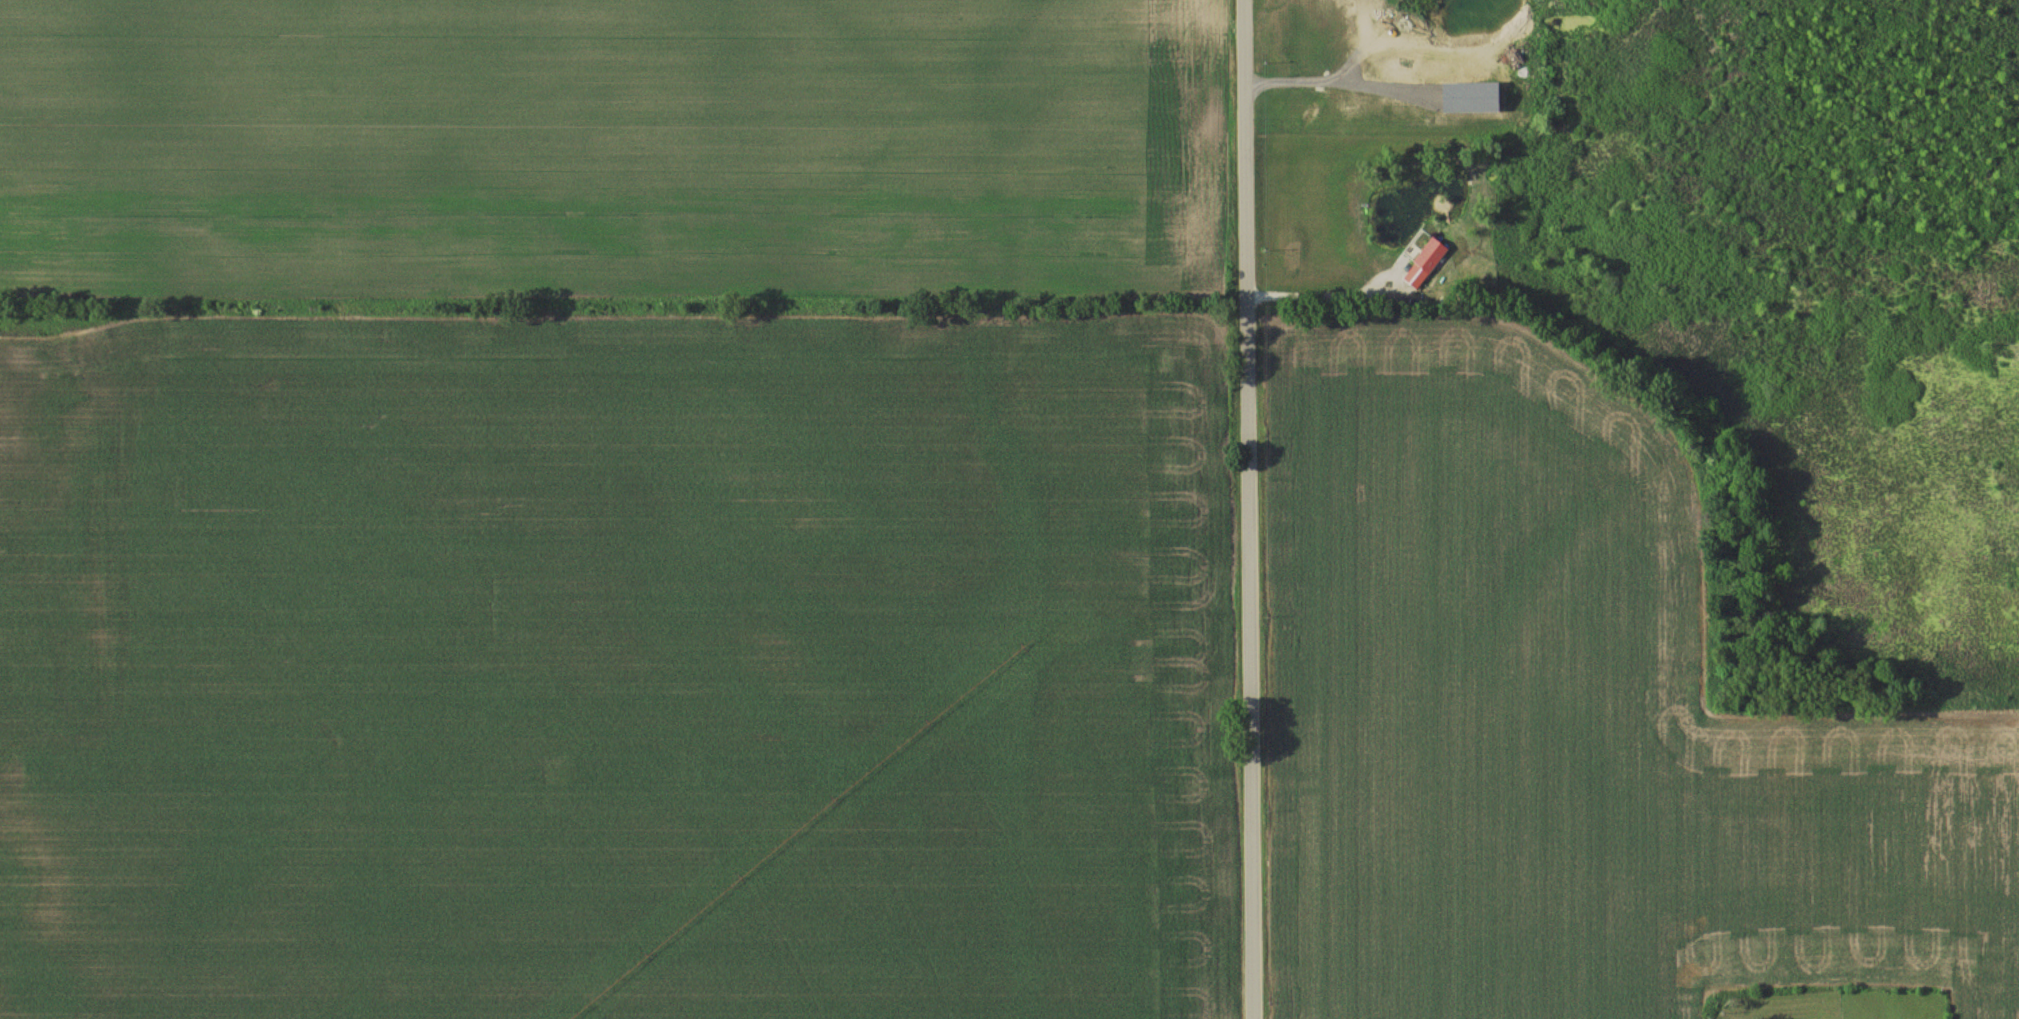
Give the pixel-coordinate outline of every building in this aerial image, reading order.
[(1402,280),(1418,291),(1448,248),(1432,237),(1402,280)]
